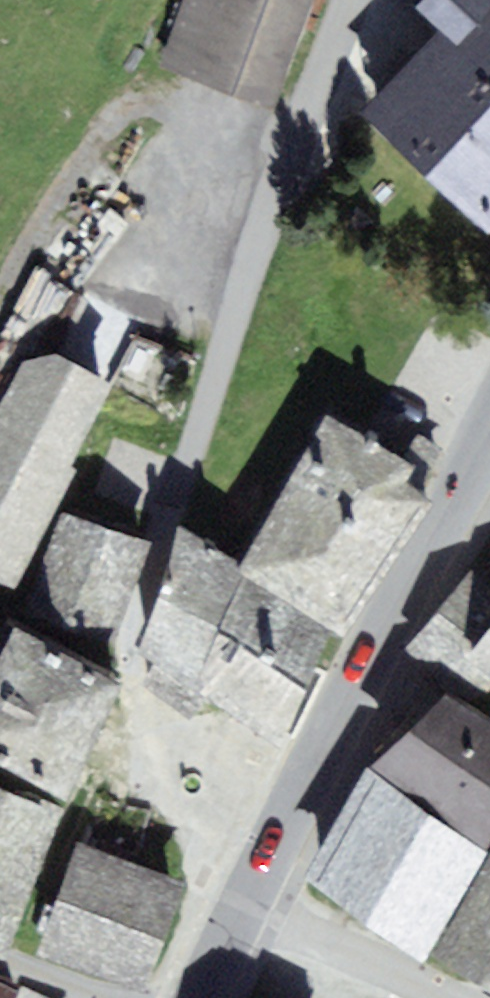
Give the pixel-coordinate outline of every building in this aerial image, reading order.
[(313,0),(183,0),(159,67),(274,108),(313,0)] [(416,6),(436,26),(457,46),(489,11),(489,0),(422,0),(416,6)] [(489,234),(489,11),(457,46),(436,26),(362,111),(487,237),(489,234)] [(0,401),(0,580),(14,588),(78,469),(70,466),(114,385),(56,351),(21,361),(0,401)] [(243,561),(237,571),(244,576),(332,632),(344,640),(438,506),(405,482),(416,469),(325,413),(267,506),(276,511),(243,561)] [(115,640),(147,544),(62,513),(26,609),(115,640)] [(199,695),(244,576),(237,571),(243,561),(180,528),(140,653),(199,695)] [(474,573),(405,650),(478,703),(489,688),(489,584),(474,573)] [(332,632),(244,576),(199,695),(280,752),(332,632)] [(123,684),(15,627),(0,658),(0,765),(69,801),(123,684)] [(445,693),(370,770),(485,851),(489,842),(489,721),(445,693)] [(303,879),(421,963),(427,954),(489,853),(485,851),(370,770),(303,879)] [(6,962),(61,814),(0,788),(0,959),(6,962)] [(145,992),(185,882),(79,842),(35,956),(145,992)] [(489,853),(427,954),(489,989),(489,852),(489,853)] [(0,981),(0,997),(17,997),(20,990),(0,981)] [(20,990),(17,997),(40,997),(20,990)]
